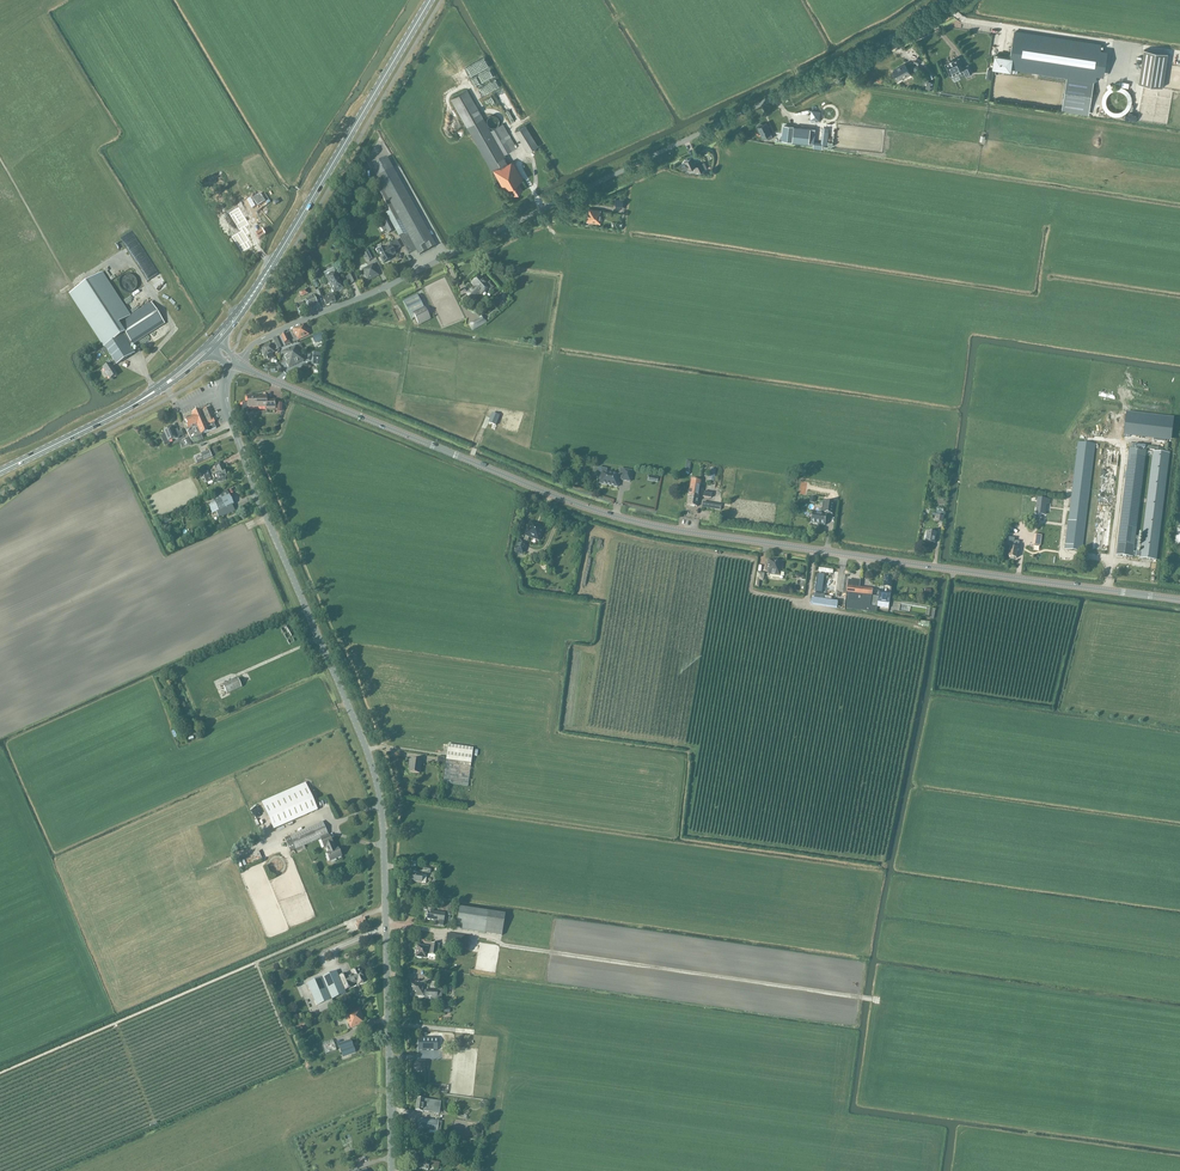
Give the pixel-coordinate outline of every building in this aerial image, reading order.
[(1096,81),(1101,42),(1016,30),(1012,58),(1010,68),(1067,76),(1062,110),(1089,114),(1094,80),(1096,81)] [(1131,44),(1131,55),(1139,55),(1140,44),(1131,44)] [(1169,55),(1145,51),(1140,85),(1163,89),(1169,55)] [(1010,68),(1012,58),(996,55),(995,66),(1010,69),(1010,68)] [(959,58),(960,58),(959,58),(954,60),(954,59),(950,61),(951,62),(946,64),(945,64),(945,65),(946,65),(950,75),(950,76),(951,75),(952,77),(959,74),(958,72),(964,70),(966,75),(967,76),(972,73),(969,65),(968,65),(963,67),(959,58)] [(913,64),(911,70),(919,73),(921,68),(913,64)] [(894,72),(898,80),(903,77),(904,79),(911,75),(906,66),(899,70),(898,69),(894,72)] [(490,70),(466,80),(469,87),(493,77),(490,70)] [(927,81),(926,89),(934,90),(935,83),(927,81)] [(506,156),(505,154),(517,147),(503,124),(491,131),(468,89),(451,98),(492,170),(493,170),(504,190),(509,187),(514,195),(523,190),(518,182),(524,179),(513,160),(507,163),(504,157),(506,156)] [(498,124),(498,122),(498,120),(496,118),(495,117),(493,116),(491,117),(489,118),(488,119),(487,122),(488,123),(489,125),(490,126),(493,127),(494,127),(496,125),(498,124)] [(767,123),(763,125),(763,124),(762,124),(757,126),(760,132),(761,132),(762,132),(764,137),(767,135),(769,139),(773,137),(767,123)] [(515,132),(528,152),(538,145),(525,125),(515,132)] [(784,126),(782,140),(793,141),(809,143),(814,143),(815,136),(816,129),(811,129),(811,128),(794,127),(784,126)] [(387,157),(371,166),(378,178),(373,180),(393,216),(390,218),(399,235),(409,253),(417,249),(420,254),(436,246),(433,240),(393,169),(387,157)] [(703,170),(707,168),(704,162),(695,166),(695,165),(692,158),(689,159),(688,159),(686,160),(685,161),(685,163),(681,165),(683,170),(688,168),(688,170),(689,170),(690,173),(693,171),(694,173),(698,171),(699,173),(703,171),(703,170)] [(264,201),(260,195),(254,199),(258,205),(264,201)] [(234,199),(224,205),(226,208),(229,206),(234,214),(231,216),(234,221),(236,220),(238,222),(227,228),(236,243),(245,238),(247,237),(244,232),(241,226),(244,224),(240,218),(244,215),(234,199)] [(615,207),(618,207),(622,208),(623,200),(616,199),(615,207)] [(600,214),(601,210),(589,209),(588,222),(601,223),(602,214),(600,214)] [(389,221),(384,224),(389,233),(394,230),(389,221)] [(376,255),(379,253),(384,263),(390,259),(389,257),(392,255),(393,256),(396,254),(394,251),(401,248),(397,240),(394,242),(390,244),(392,247),(386,250),(385,249),(383,250),(381,245),(375,248),(375,249),(374,250),(374,251),(376,255)] [(375,258),(371,250),(366,252),(370,260),(375,258)] [(362,270),(368,281),(379,276),(374,264),(362,270)] [(70,293),(101,341),(115,332),(119,338),(126,333),(119,323),(130,316),(102,272),(70,293)] [(326,276),(330,285),(334,293),(344,288),(336,272),(330,274),(328,275),(326,276)] [(348,276),(352,284),(359,280),(356,273),(348,276)] [(467,294),(473,300),(481,293),(482,295),(489,289),(490,291),(494,287),(487,278),(483,281),(480,277),(473,284),(475,287),(467,294)] [(309,309),(310,309),(311,310),(313,309),(313,307),(318,305),(317,302),(319,301),(316,294),(311,296),(312,298),(305,300),(309,309)] [(326,306),(336,302),(333,294),(323,297),(326,306)] [(404,303),(412,320),(415,318),(418,324),(431,318),(426,307),(424,308),(418,296),(404,303)] [(126,333),(133,344),(166,323),(152,302),(119,323),(126,333)] [(469,324),(472,330),(487,322),(483,316),(479,318),(479,319),(469,324)] [(296,337),(297,337),(299,340),(309,335),(305,324),(293,330),(296,337)] [(133,344),(126,333),(119,338),(115,332),(101,341),(114,361),(117,365),(135,353),(131,345),(133,344)] [(281,336),(284,343),(289,341),(286,334),(281,336)] [(261,348),(265,357),(267,356),(269,360),(274,358),(273,353),(275,352),(275,351),(278,350),(275,343),(272,344),(261,348)] [(282,358),(283,360),(300,352),(304,350),(301,344),(297,345),(282,352),(284,357),(282,358)] [(300,352),(283,360),(284,362),(286,361),(289,368),(304,360),(300,352)] [(113,367),(117,365),(114,361),(103,368),(110,379),(118,374),(113,367)] [(248,397),(248,403),(242,403),(242,414),(248,414),(248,407),(267,407),(267,409),(275,409),(275,400),(267,400),(267,396),(248,397)] [(489,423),(496,425),(502,409),(497,407),(496,410),(497,411),(497,412),(494,410),(489,423)] [(193,438),(196,443),(200,441),(198,438),(204,436),(203,434),(217,428),(215,423),(216,423),(215,420),(214,420),(208,408),(202,411),(201,410),(194,413),(195,416),(190,418),(190,416),(188,417),(188,419),(187,419),(189,424),(188,425),(190,429),(188,429),(192,439),(193,438)] [(485,428),(493,433),(496,429),(488,424),(485,428)] [(176,434),(175,434),(173,428),(166,431),(166,432),(165,434),(164,435),(163,437),(167,446),(172,444),(170,441),(177,439),(177,440),(179,440),(180,439),(181,438),(181,437),(185,435),(183,431),(180,432),(179,430),(175,431),(176,434)] [(185,443),(182,444),(184,447),(193,443),(190,438),(184,441),(185,443)] [(1065,549),(1082,551),(1095,444),(1078,442),(1065,549)] [(1101,445),(1092,551),(1108,552),(1115,470),(1110,470),(1111,458),(1118,458),(1119,446),(1101,445)] [(149,451),(151,456),(159,453),(156,448),(149,451)] [(1123,497),(1116,555),(1133,557),(1133,556),(1141,557),(1141,552),(1134,551),(1141,496),(1146,450),(1130,448),(1123,497)] [(197,463),(213,456),(210,449),(194,456),(197,463)] [(1141,557),(1140,558),(1157,560),(1170,453),(1153,451),(1141,552),(1141,557)] [(221,465),(217,468),(219,472),(213,475),(215,479),(214,480),(215,484),(219,482),(225,480),(226,478),(225,477),(227,476),(224,470),(223,470),(221,465)] [(212,481),(206,468),(202,470),(207,483),(212,481)] [(632,471),(623,470),(623,472),(619,471),(619,475),(601,472),(599,484),(617,487),(618,479),(630,481),(632,471)] [(698,497),(701,481),(691,480),(687,505),(698,507),(699,497),(698,497)] [(212,514),(217,512),(219,518),(235,511),(232,505),(234,504),(227,490),(212,497),(214,502),(208,505),(212,514)] [(1041,499),(1039,514),(1047,515),(1049,504),(1051,505),(1052,500),(1041,499)] [(813,513),(811,523),(825,525),(827,514),(833,514),(835,502),(826,501),(824,515),(822,514),(813,513)] [(228,531),(251,525),(250,520),(226,526),(228,531)] [(1015,522),(1014,532),(1022,532),(1022,522),(1015,522)] [(514,552),(523,556),(528,543),(527,542),(529,538),(539,542),(544,529),(530,524),(523,541),(519,539),(514,552)] [(927,542),(936,543),(938,533),(928,532),(927,542)] [(1034,533),(1032,544),(1040,545),(1041,534),(1034,533)] [(1014,541),(1013,547),(1010,547),(1009,557),(1016,558),(1018,541),(1014,541)] [(768,570),(768,574),(780,576),(781,572),(782,572),(784,561),(768,559),(767,570),(768,570)] [(755,586),(758,586),(759,580),(763,580),(764,573),(757,572),(755,586)] [(880,591),(879,597),(879,602),(890,604),(893,578),(885,577),(884,591),(880,591)] [(861,581),(849,580),(845,609),(877,613),(877,607),(871,606),(872,596),(873,589),(860,588),(861,581)] [(871,606),(877,607),(878,607),(878,602),(879,602),(879,597),(872,596),(871,606)] [(281,629),(289,644),(295,641),(292,636),(286,626),(281,629)] [(223,686),(227,694),(242,687),(238,679),(223,686)] [(448,745),(443,783),(468,786),(473,748),(448,745)] [(409,772),(420,774),(422,761),(410,760),(409,765),(410,765),(409,772)] [(262,802),(274,829),(318,810),(306,783),(262,802)] [(296,850),(321,839),(329,836),(323,822),(284,838),(291,852),(296,850)] [(335,850),(329,836),(321,839),(324,847),(326,846),(329,852),(327,853),(330,861),(342,856),(338,848),(335,850)] [(412,873),(411,881),(421,882),(422,878),(429,879),(430,873),(422,872),(417,871),(417,873),(412,873)] [(429,906),(428,909),(427,919),(439,921),(438,925),(443,926),(445,914),(433,912),(434,906),(429,906)] [(460,907),(457,923),(463,924),(485,928),(488,912),(460,907)] [(446,945),(467,949),(469,937),(448,933),(446,945)] [(428,947),(417,945),(415,957),(426,958),(427,954),(429,954),(436,955),(438,944),(431,943),(430,949),(428,948),(428,947)] [(340,979),(343,987),(345,987),(346,990),(352,987),(351,984),(358,981),(359,984),(360,983),(361,984),(363,983),(364,982),(365,981),(364,978),(363,976),(364,975),(363,974),(362,973),(361,971),(360,972),(359,971),(358,969),(351,971),(353,974),(347,977),(347,976),(346,974),(340,976),(341,978),(340,979)] [(340,979),(337,971),(307,984),(317,1006),(346,993),(343,987),(340,979)] [(411,983),(410,995),(432,997),(432,999),(437,999),(437,990),(426,990),(423,990),(423,985),(420,985),(420,984),(411,983)] [(350,1008),(344,1010),(345,1013),(351,1028),(364,1023),(362,1019),(363,1019),(360,1008),(351,1011),(350,1008)] [(419,1038),(419,1050),(438,1050),(438,1038),(419,1038)] [(332,1039),(322,1043),(325,1053),(336,1049),(332,1039)] [(351,1040),(339,1044),(343,1057),(355,1052),(351,1040)] [(425,1060),(415,1060),(415,1065),(414,1065),(414,1068),(415,1068),(415,1073),(425,1073),(425,1060)] [(439,1117),(441,1102),(417,1099),(415,1110),(431,1112),(430,1116),(439,1117)] [(416,1118),(415,1128),(437,1131),(438,1121),(416,1118)]
